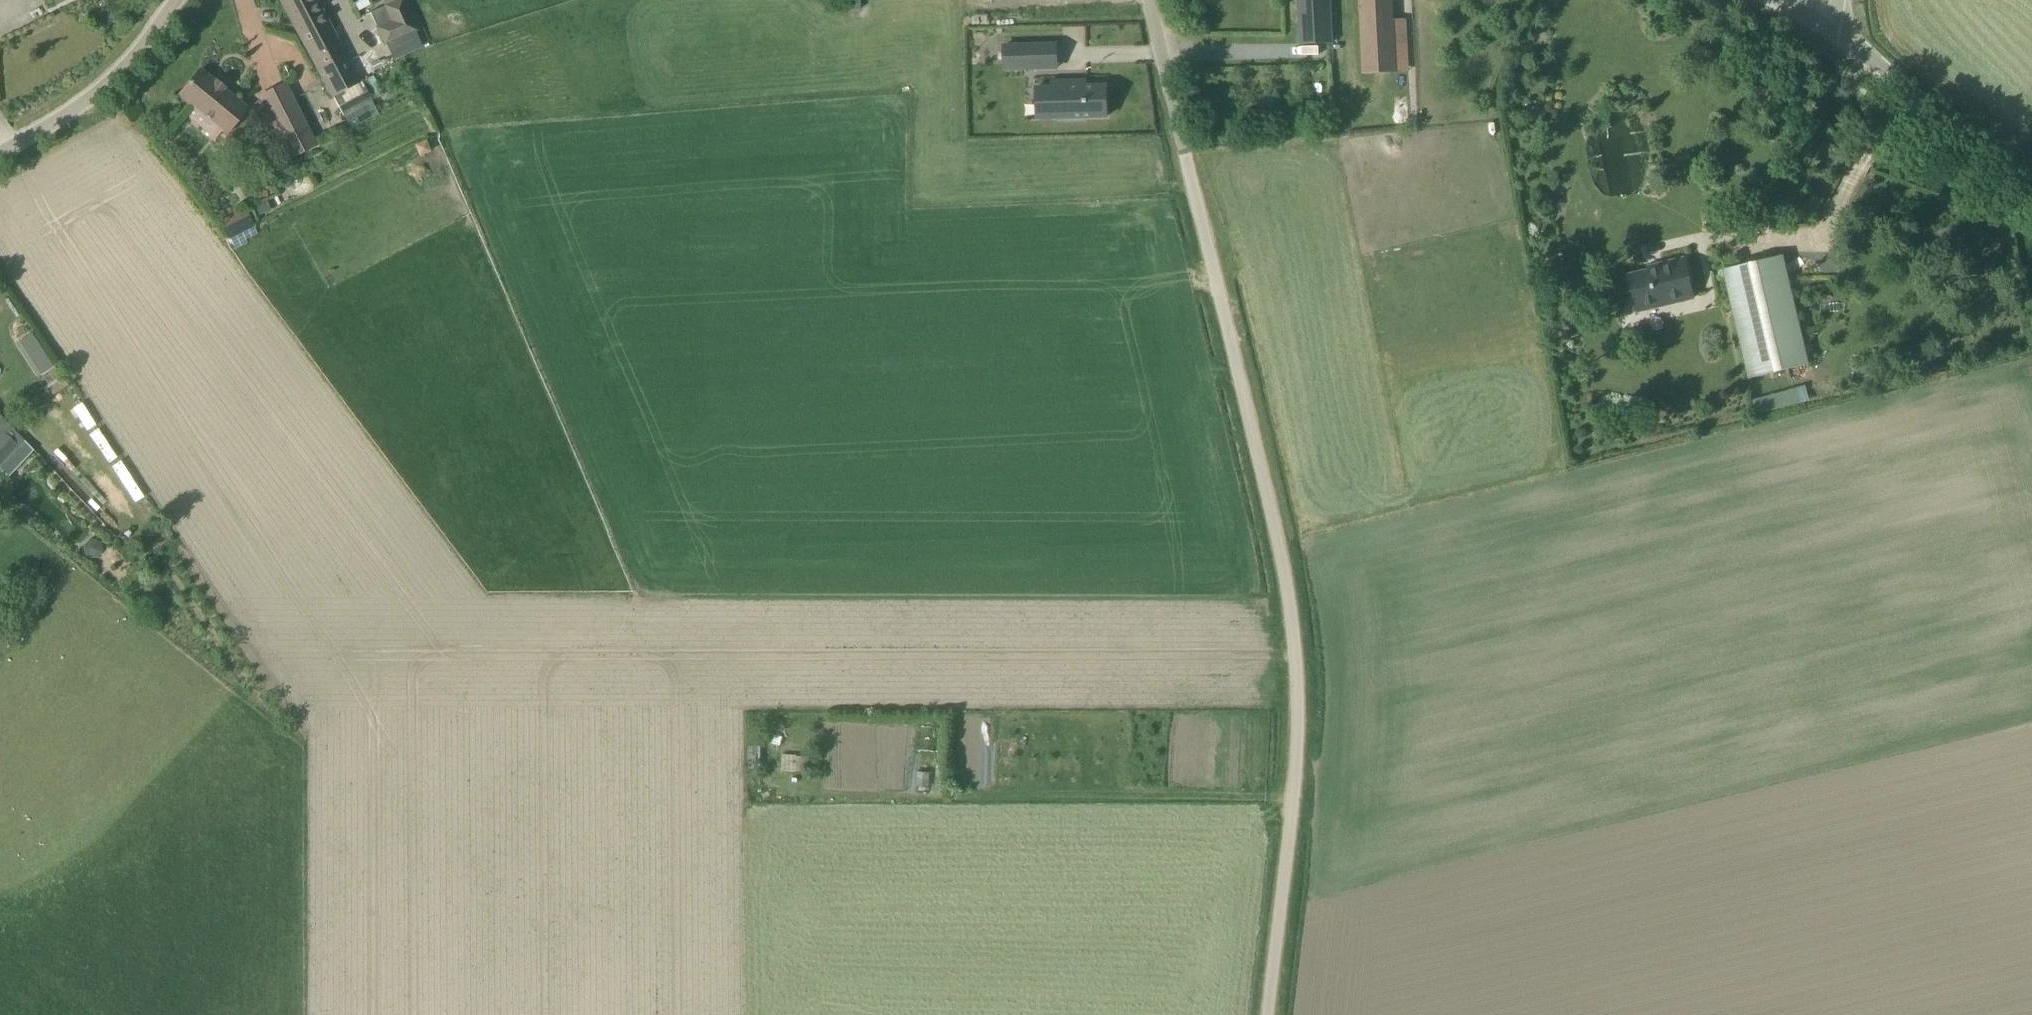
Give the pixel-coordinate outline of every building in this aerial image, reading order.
[(334,95),(358,82),(351,69),(316,0),(281,0),(326,82),(334,95)] [(399,38),(417,30),(403,0),(396,0),(384,6),(390,20),(375,26),(384,45),(399,38)] [(1330,0),(1298,0),(1300,44),(1332,43),(1330,0)] [(1363,73),(1395,72),(1392,0),(1360,0),(1363,73)] [(1034,68),(1033,44),(1004,45),(1005,69),(1034,68)] [(215,82),(200,69),(179,95),(226,134),(247,108),(223,89),(224,87),(223,86),(221,88),(216,83),(217,82),(216,81),(215,82)] [(1038,101),(1053,100),(1054,116),(1108,115),(1107,84),(1081,85),(1081,79),(1053,80),(1053,85),(1038,86),(1038,101)] [(257,95),(279,139),(306,125),(284,81),(257,95)] [(334,95),(334,97),(343,115),(371,101),(361,82),(359,84),(358,82),(334,95)] [(1904,153),(1901,161),(1912,165),(1915,158),(1904,153)] [(267,200),(254,206),(258,216),(271,210),(267,200)] [(226,218),(234,233),(236,236),(254,227),(245,209),(226,218)] [(1782,255),(1723,269),(1749,377),(1807,364),(1782,255)] [(1684,259),(1658,265),(1658,266),(1659,266),(1660,268),(1628,275),(1637,311),(1639,310),(1639,307),(1663,301),(1664,305),(1693,298),(1684,259)] [(0,434),(0,466),(18,447),(2,432),(0,434)]
